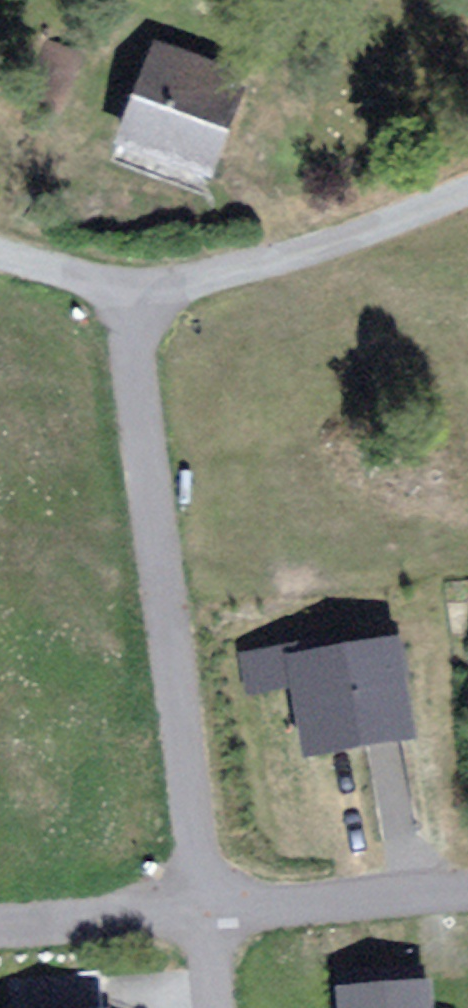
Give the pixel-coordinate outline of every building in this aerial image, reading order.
[(251,86),(157,50),(122,143),(217,178),(251,86)] [(411,738),(396,649),(303,665),(300,650),(248,658),(254,691),(297,683),(309,755),(411,738)] [(341,993),(341,1007),(438,1007),(437,993),(341,993)]
